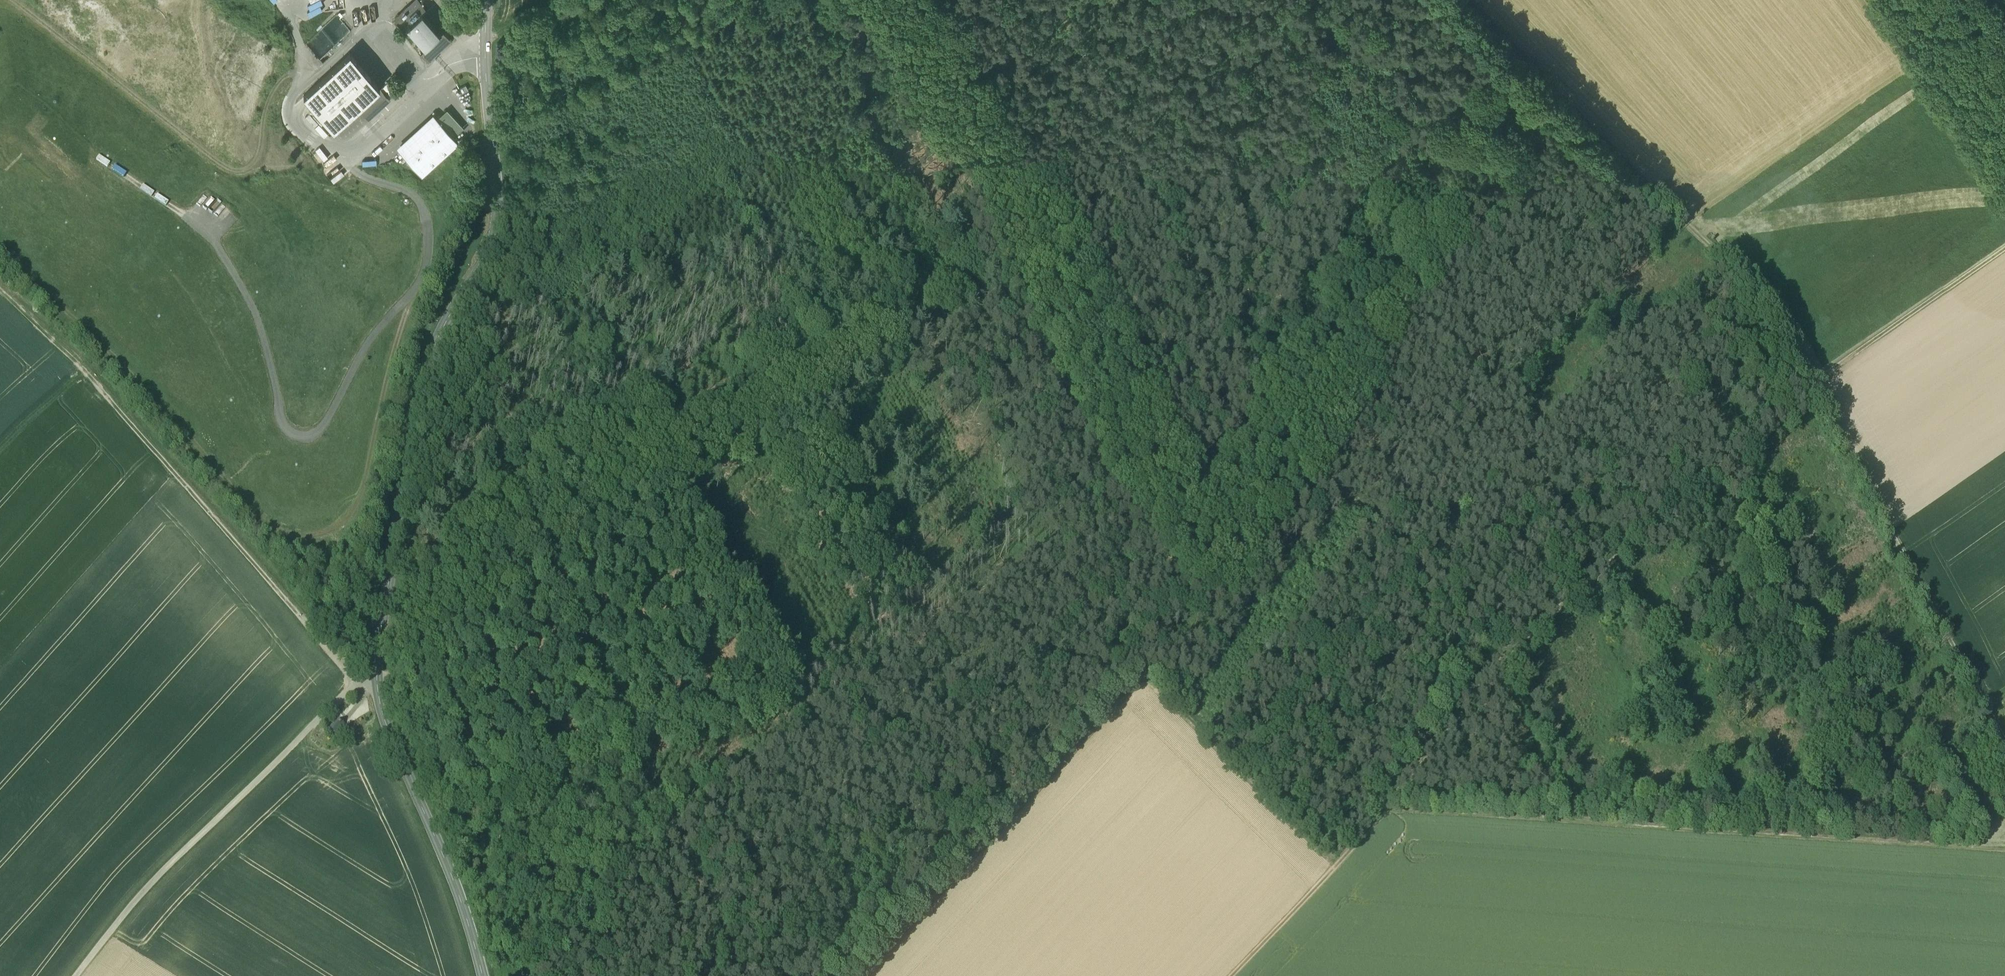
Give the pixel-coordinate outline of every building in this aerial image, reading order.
[(438,31),(422,12),(425,9),(418,0),(415,0),(395,18),(403,28),(407,25),(424,44),(420,47),(427,56),(450,37),(442,28),(438,31)] [(336,12),(322,25),(320,23),(315,27),(317,29),(305,40),(319,56),(322,59),(333,50),(329,47),(350,28),(336,12)] [(379,82),(350,48),(303,88),(332,122),(358,102),(379,82)] [(379,82),(358,102),(367,113),(373,108),(372,106),(387,92),(379,82)] [(465,83),(459,87),(462,92),(468,88),(465,83)] [(463,127),(448,109),(439,117),(454,135),(463,127)] [(433,111),(396,143),(400,147),(437,116),(433,111)] [(437,116),(400,147),(421,173),(458,141),(437,116)] [(332,150),(320,156),(328,171),(340,164),(332,150)] [(341,163),(330,171),(334,176),(344,167),(341,163)] [(125,189),(122,194),(133,201),(136,196),(125,189)] [(136,197),(133,201),(145,209),(148,204),(136,197)] [(330,730),(337,737),(346,728),(339,721),(330,730)]
